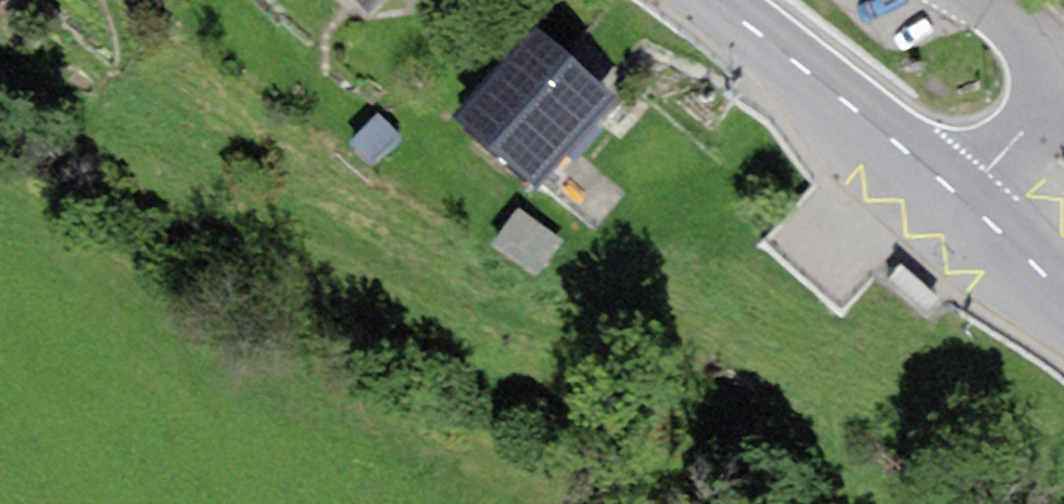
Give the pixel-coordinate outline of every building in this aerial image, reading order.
[(366,15),(380,0),(351,0),(366,15)] [(617,99),(533,27),(499,65),(582,133),(617,99)] [(455,117),(538,186),(566,153),(582,133),(499,65),(455,117)] [(349,142),(371,167),(403,138),(380,114),(349,142)] [(565,242),(518,208),(490,245),(537,280),(565,242)]
